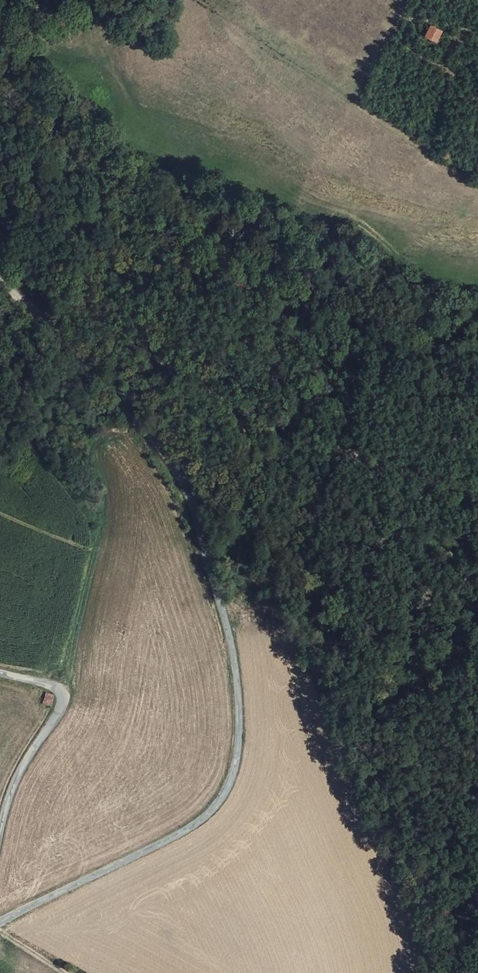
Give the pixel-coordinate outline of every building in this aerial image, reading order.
[(428,21),(424,31),(436,37),(440,26),(428,21)] [(53,699),(43,697),(38,708),(48,711),(53,699)]
